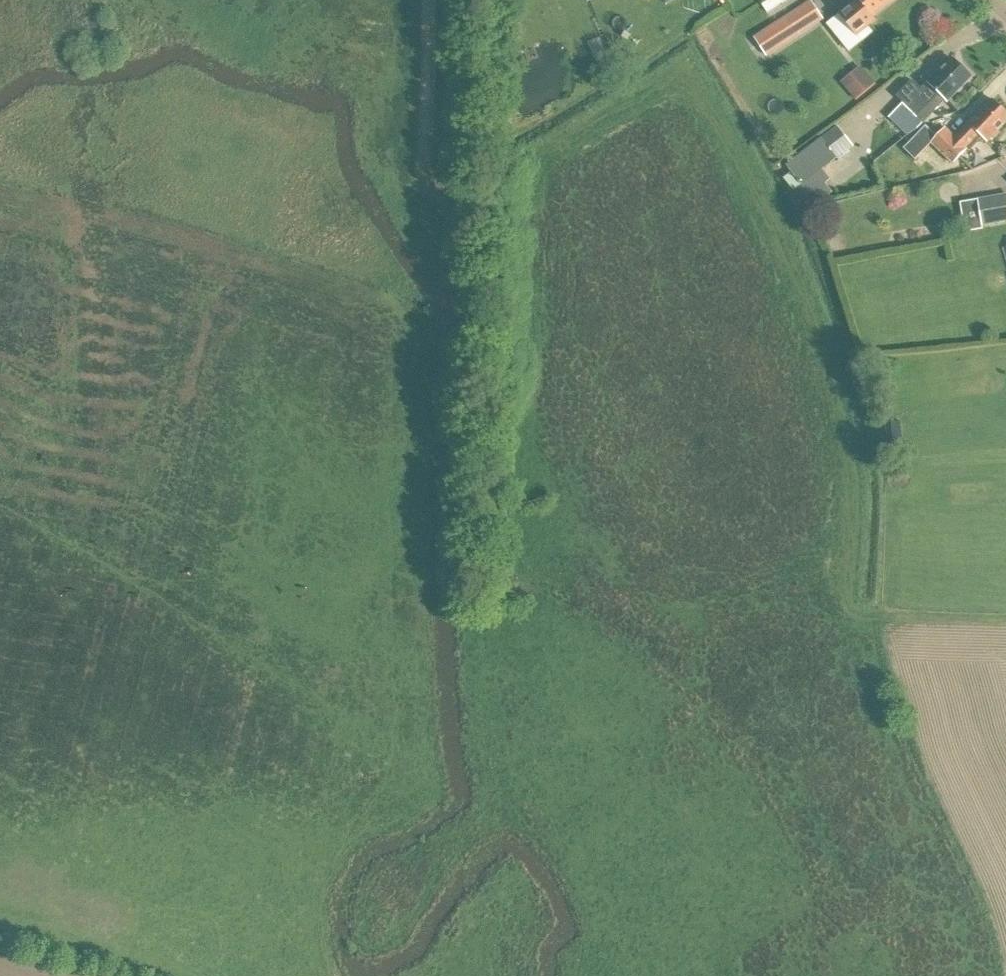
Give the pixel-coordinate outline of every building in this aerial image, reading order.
[(859,1),(840,16),(858,38),(877,22),(873,19),(897,0),(858,0),(859,1)] [(766,57),(824,20),(811,1),(754,38),(766,57)] [(913,84),(899,98),(918,117),(939,97),(947,105),(972,80),(954,63),(945,73),(942,70),(927,85),(928,87),(922,93),(913,84)] [(876,85),(861,67),(841,83),(856,101),(876,85)] [(932,145),(953,166),(980,139),(988,146),(1005,127),(1005,114),(994,103),(970,128),(968,127),(955,140),(946,131),(932,145)] [(838,127),(799,156),(786,166),(809,197),(832,180),(824,170),(854,148),(838,127)] [(979,206),(983,230),(1005,226),(1005,201),(979,206)]
